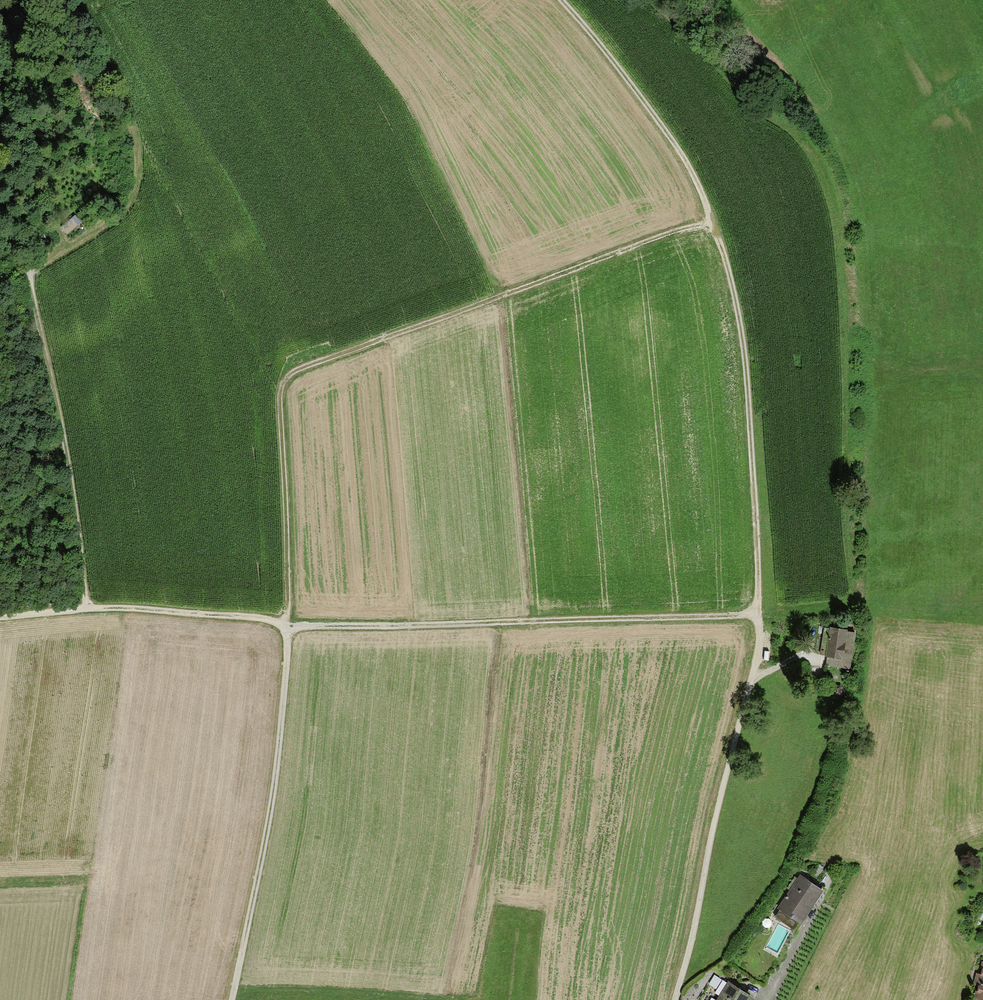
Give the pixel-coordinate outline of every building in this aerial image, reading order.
[(65,230),(69,234),(80,222),(76,218),(65,230)] [(848,632),(825,628),(821,656),(844,660),(848,632)] [(780,910),(775,917),(793,929),(798,922),(802,924),(824,891),(800,875),(778,908),(780,910)] [(982,962),(979,973),(976,973),(973,985),(977,986),(974,997),(982,999),(982,962)] [(718,999),(752,999),(753,998),(728,983),(718,999)]
